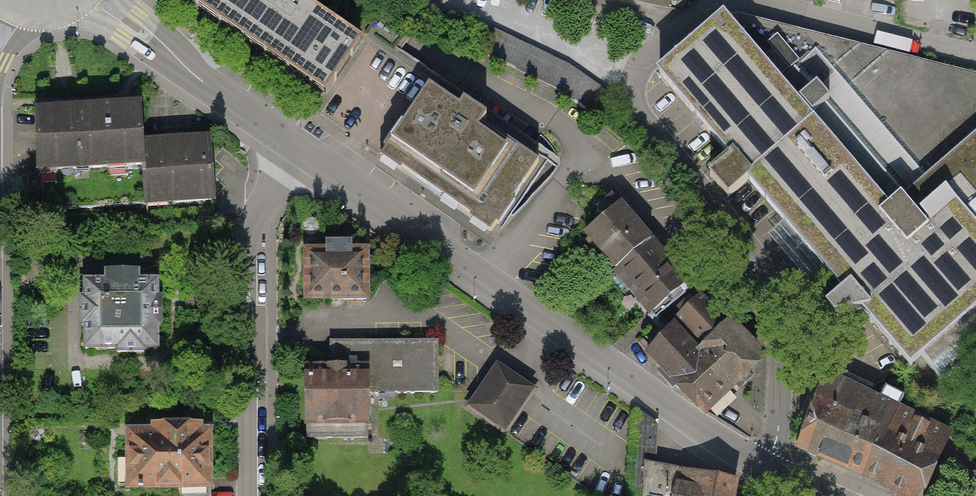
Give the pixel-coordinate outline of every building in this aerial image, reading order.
[(325,94),(364,38),(308,0),(188,0),(325,94)] [(656,75),(661,81),(699,125),(731,161),(718,171),(727,181),(735,191),(748,181),(847,293),(837,301),(846,310),(853,311),(865,311),(923,382),(975,336),(975,76),(839,42),(740,17),(724,19),(720,22),(656,75)] [(436,84),(383,152),(490,233),(543,164),(436,84)] [(36,111),(37,204),(47,203),(48,210),(146,204),(143,143),(141,106),(36,111)] [(146,204),(154,203),(214,200),(211,139),(143,143),(146,204)] [(606,217),(586,234),(616,270),(650,242),(612,196),(598,208),(606,217)] [(650,242),(616,270),(655,317),(689,289),(684,283),(650,242)] [(303,243),(302,298),(370,299),(370,244),(303,243)] [(158,276),(80,277),(81,351),(159,350),(158,276)] [(698,353),(728,384),(758,355),(727,324),(726,326),(700,300),(679,321),(703,347),(698,353)] [(673,327),(647,353),(705,413),(732,388),(728,384),(698,353),(673,327)] [(439,343),(330,342),(330,367),(374,368),(373,395),(438,396),(439,343)] [(505,437),(535,393),(496,366),(466,410),(505,437)] [(330,367),(301,367),(301,439),(373,439),(373,395),(374,368),(330,367)] [(829,378),(797,450),(863,479),(896,407),(829,378)] [(896,407),(863,479),(901,495),(926,495),(954,433),(896,407)] [(741,479),(682,469),(682,472),(653,468),(655,450),(656,427),(636,415),(631,495),(738,495),(741,479)] [(211,493),(211,426),(125,427),(125,494),(211,493)]
